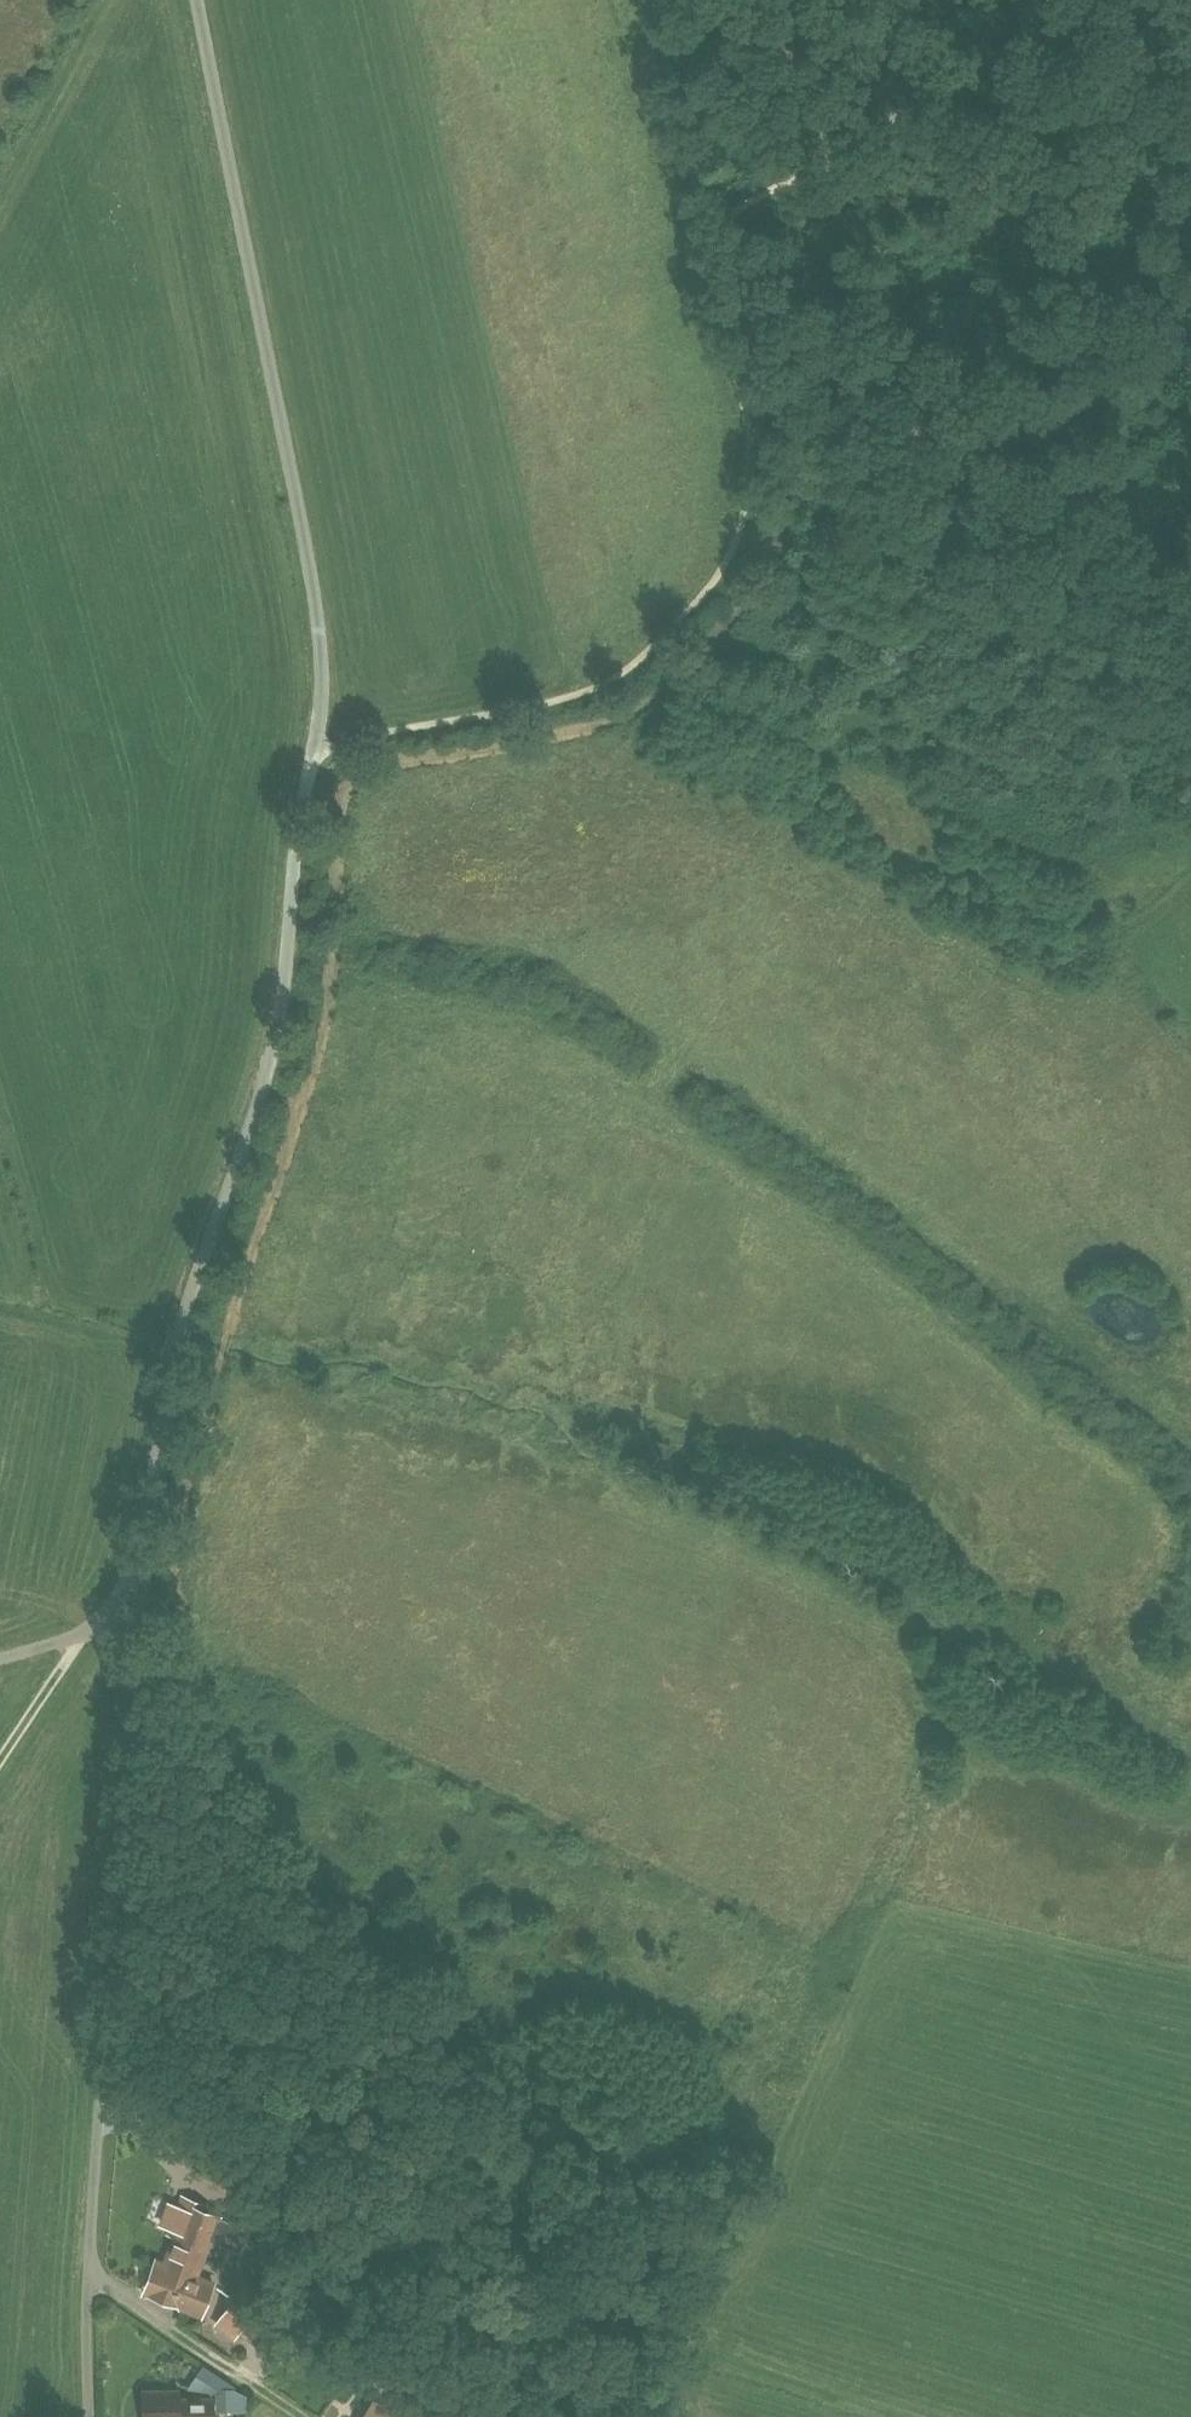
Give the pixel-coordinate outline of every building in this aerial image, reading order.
[(174,2236),(164,2265),(159,2263),(147,2293),(184,2307),(184,2308),(201,2314),(213,2283),(194,2276),(208,2239),(227,2246),(233,2229),(215,2222),(217,2216),(202,2210),(204,2205),(182,2197),(168,2234),(174,2236)] [(267,2320),(234,2296),(218,2319),(251,2343),(267,2320)] [(229,2387),(232,2384),(202,2365),(187,2389),(216,2393),(216,2412),(246,2411),(247,2397),(229,2387)] [(211,2398),(179,2399),(179,2391),(142,2391),(143,2416),(212,2416),(211,2398)] [(361,2416),(391,2416),(371,2402),(361,2416)]
